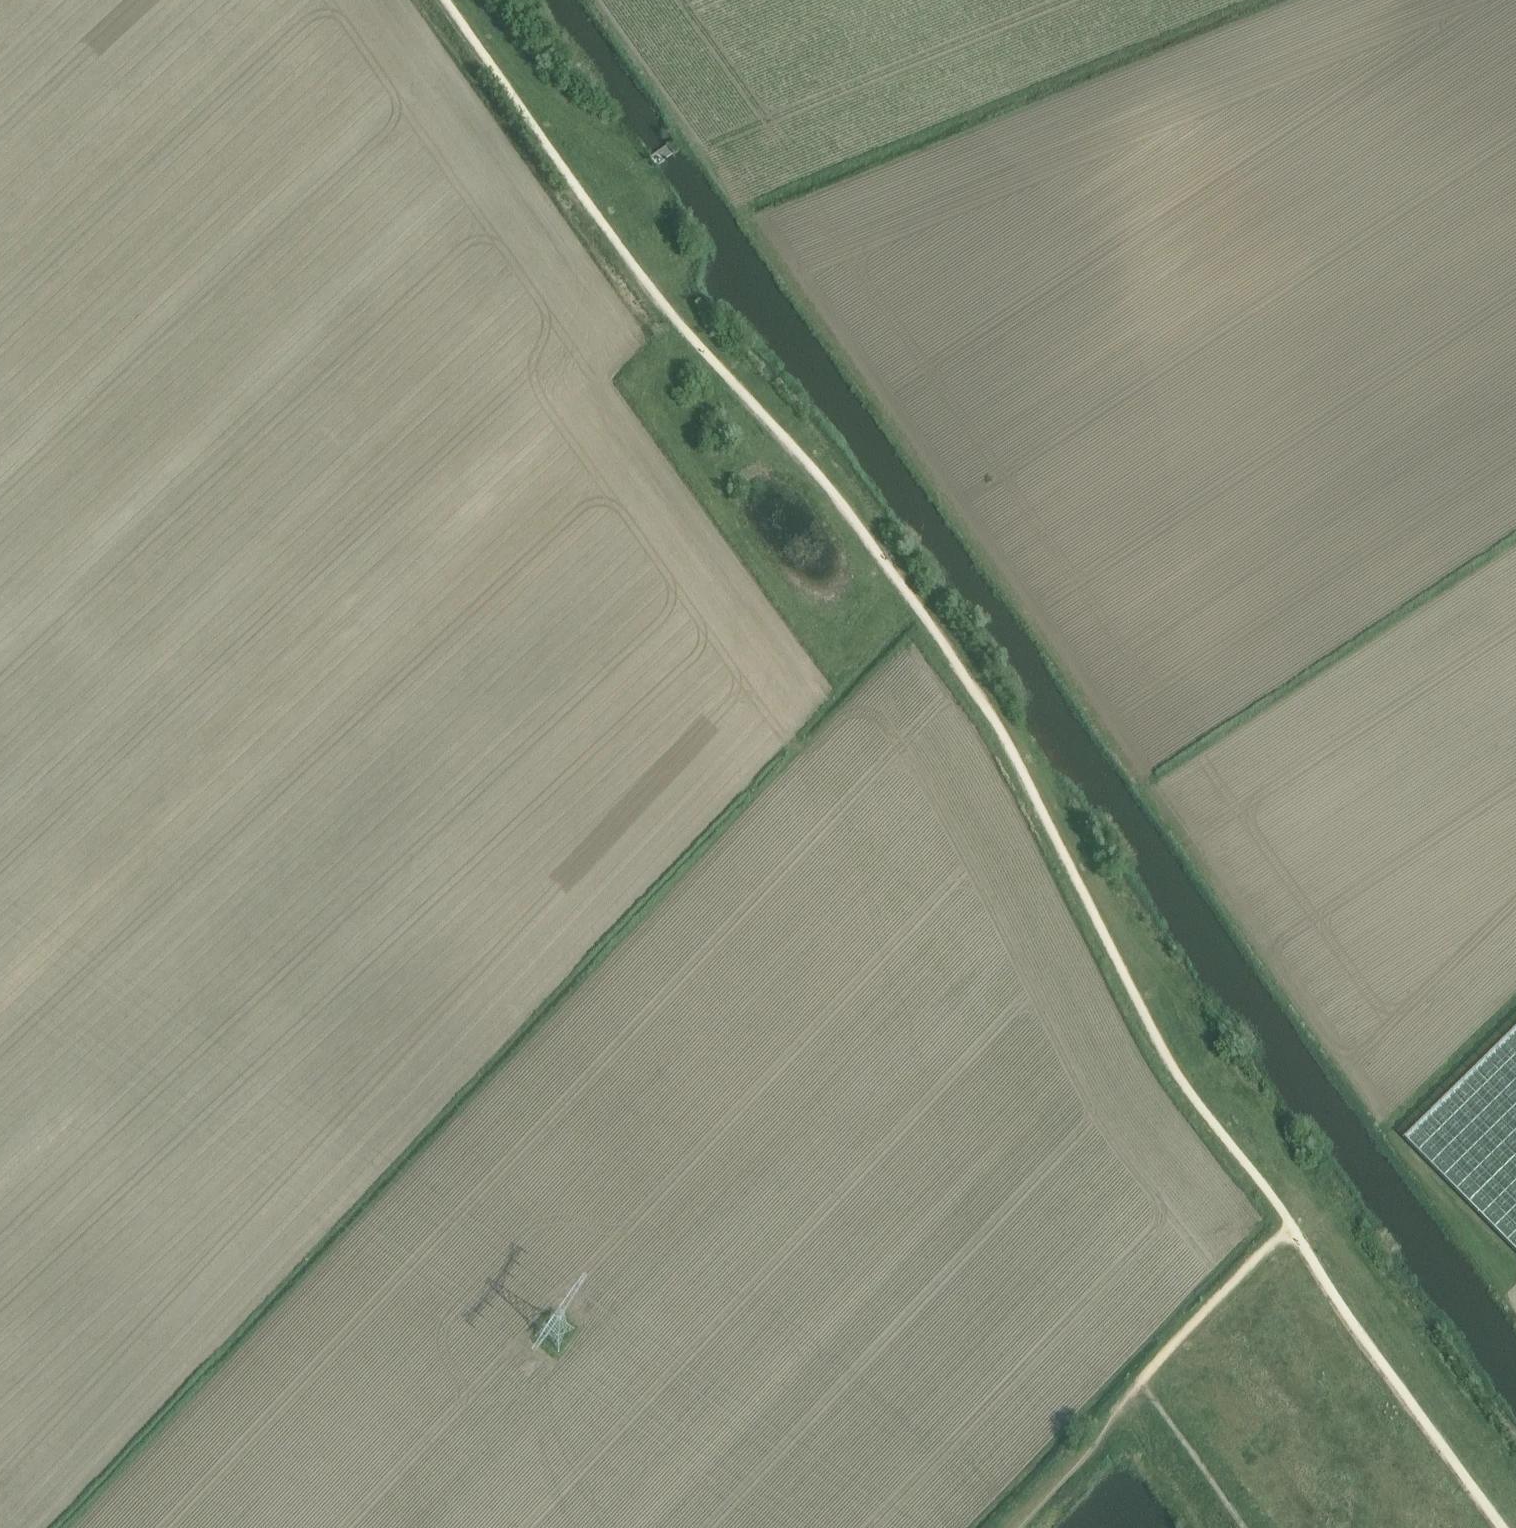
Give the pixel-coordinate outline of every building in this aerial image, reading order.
[(1406,1140),(1515,1251),(1515,1031),(1406,1140)]
